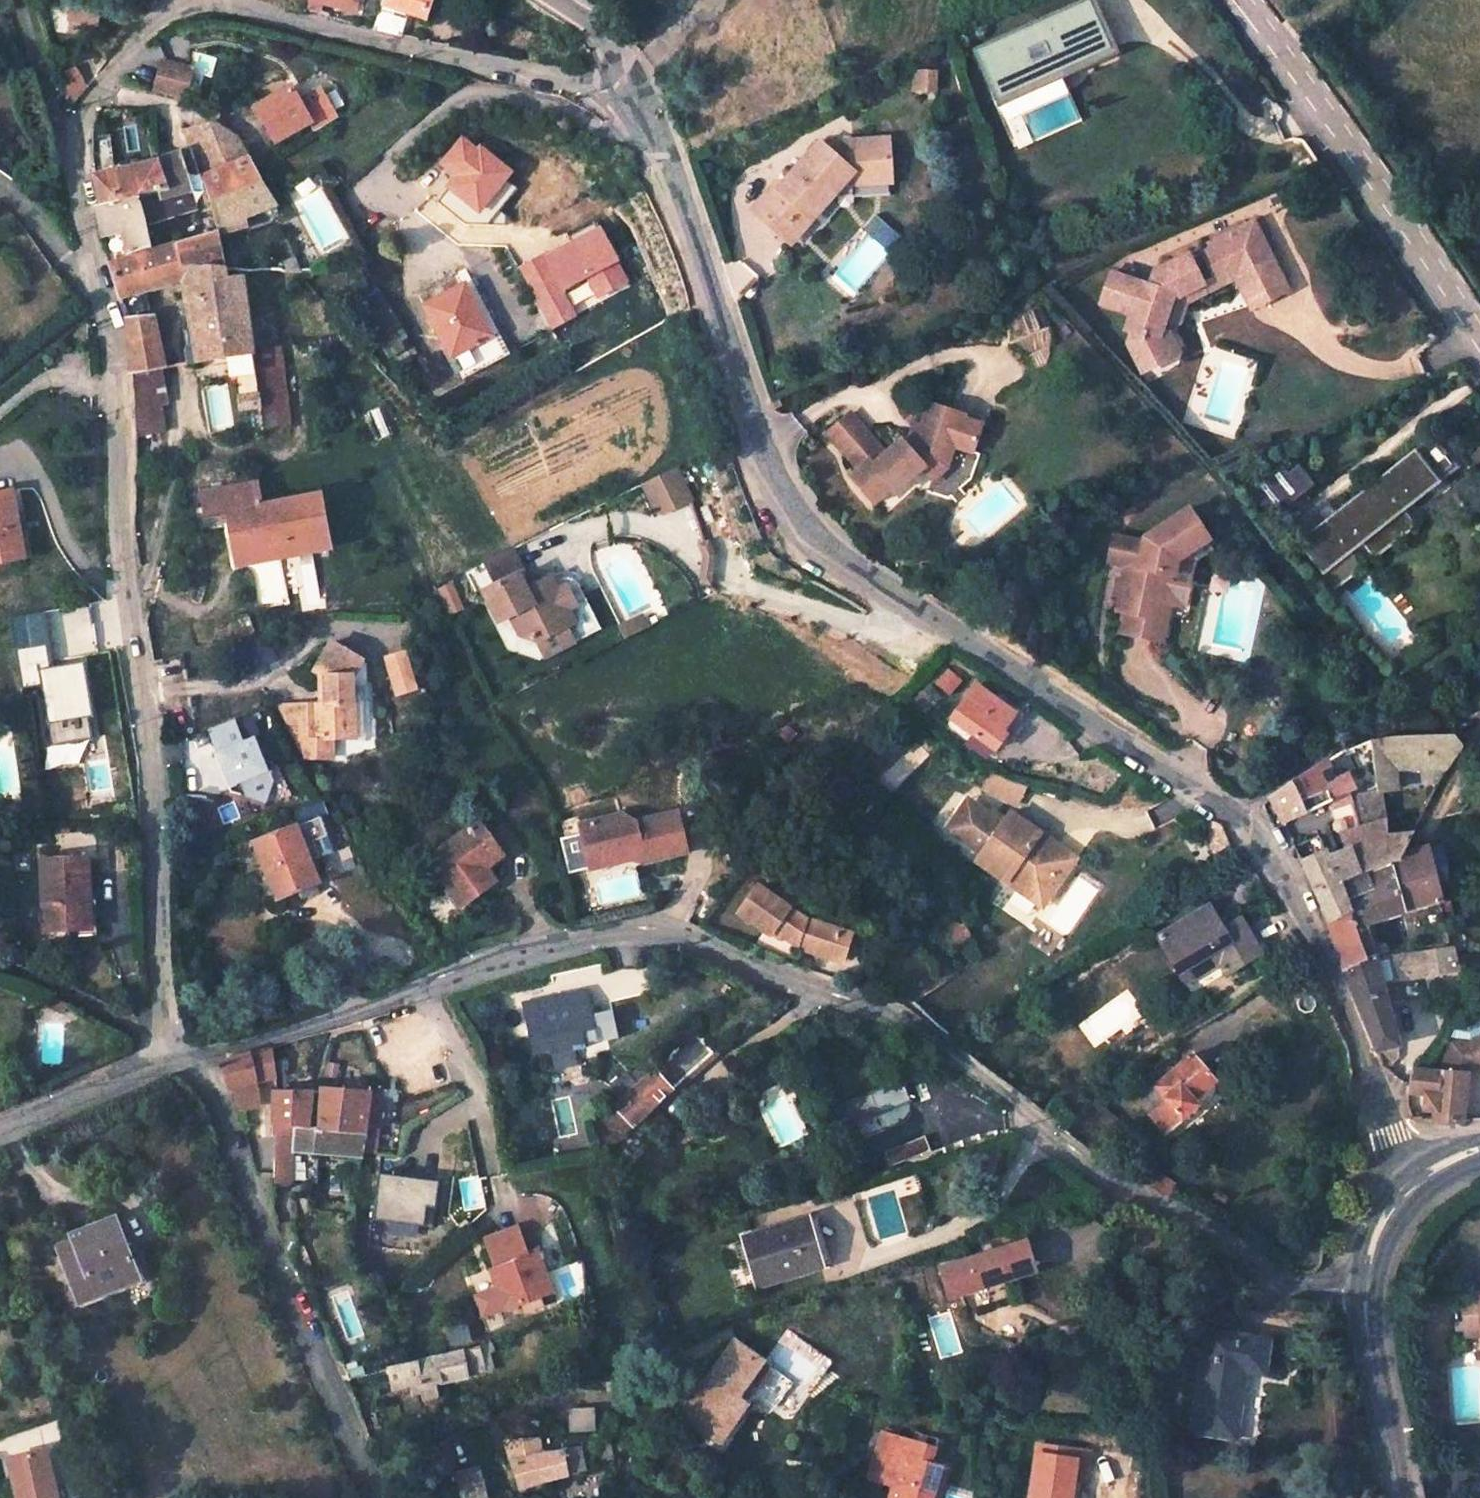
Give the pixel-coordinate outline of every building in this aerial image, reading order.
[(309,3),(321,6),(340,11),(343,0),(310,0),(309,3)] [(382,6),(373,31),(401,37),(409,14),(426,19),(432,0),(384,0),(382,6)] [(1108,57),(1086,9),(973,59),(995,107),(1108,57)] [(194,72),(166,65),(158,94),(187,101),(194,72)] [(63,77),(69,91),(76,101),(86,87),(75,71),(63,77)] [(276,143),(311,124),(316,132),(336,119),(322,93),(300,105),(291,91),(257,108),(276,143)] [(245,220),(274,204),(238,140),(213,124),(185,132),(192,152),(208,201),(215,233),(216,236),(248,227),(245,220)] [(144,228),(193,212),(181,155),(160,161),(115,175),(109,136),(93,137),(93,170),(95,180),(101,208),(97,208),(104,242),(127,237),(131,257),(150,251),(144,228)] [(816,159),(814,161),(780,199),(777,196),(755,221),(779,241),(789,229),(801,240),(841,193),(888,190),(886,150),(847,152),(848,163),(829,165),(829,163),(826,160),(825,159),(822,158),(817,159),(816,159)] [(877,214),(865,228),(891,251),(903,238),(877,214)] [(1212,283),(1230,274),(1239,292),(1276,274),(1252,225),(1208,248),(1210,252),(1189,262),(1186,258),(1152,275),(1148,291),(1109,279),(1099,310),(1129,320),(1124,335),(1130,338),(1126,349),(1140,378),(1170,362),(1159,340),(1166,336),(1178,302),(1202,289),(1201,287),(1211,282),(1212,283)] [(801,240),(789,229),(779,241),(790,251),(801,240)] [(221,265),(216,236),(215,233),(173,246),(183,271),(202,264),(221,265)] [(120,292),(183,271),(173,246),(110,265),(120,292)] [(291,255),(279,255),(280,271),(298,272),(304,272),(304,258),(291,259),(291,255)] [(183,271),(200,361),(242,355),(243,361),(253,360),(240,272),(225,274),(224,268),(223,265),(221,265),(202,264),(183,271)] [(1276,274),(1239,292),(1249,312),(1286,294),(1276,274)] [(464,289),(426,310),(452,359),(488,339),(479,321),(481,319),(464,289)] [(155,315),(129,319),(134,373),(165,367),(155,315)] [(484,318),(481,319),(479,321),(488,339),(493,337),(484,318)] [(259,367),(254,368),(262,428),(287,426),(277,341),(256,344),(259,367)] [(254,368),(248,368),(256,429),(262,428),(254,368)] [(160,369),(134,373),(135,398),(165,393),(160,369)] [(165,393),(135,398),(136,436),(158,433),(165,393)] [(850,414),(827,434),(859,470),(851,477),(875,504),(880,499),(892,489),(896,492),(924,467),(933,459),(948,464),(954,447),(972,453),(981,424),(963,418),(965,416),(928,403),(916,439),(912,437),(904,444),(900,440),(885,453),(850,414)] [(1380,484),(1338,518),(1364,551),(1405,517),(1399,509),(1449,468),(1426,439),(1409,453),(1376,480),(1380,484)] [(924,467),(935,479),(947,468),(948,464),(933,459),(924,467)] [(1279,466),(1246,493),(1270,522),(1303,495),(1279,466)] [(675,467),(644,483),(657,510),(665,512),(686,502),(689,494),(675,467)] [(249,482),(194,492),(199,518),(222,513),(237,511),(245,555),(282,548),(306,540),(302,519),(314,517),(311,497),(253,508),(249,482)] [(18,560),(12,528),(20,527),(13,490),(0,492),(0,563),(18,560)] [(237,511),(222,513),(230,558),(245,555),(237,511)] [(1209,544),(1188,513),(1145,542),(1143,546),(1115,541),(1110,566),(1128,569),(1124,585),(1121,599),(1118,614),(1125,614),(1121,636),(1150,642),(1157,605),(1164,606),(1170,577),(1174,578),(1178,564),(1191,554),(1206,545),(1209,544)] [(314,517),(302,519),(306,540),(282,548),(319,542),(314,517)] [(1319,574),(1333,592),(1341,585),(1360,570),(1413,527),(1405,517),(1364,551),(1338,518),(1328,526),(1348,550),(1319,574)] [(1328,526),(1325,521),(1296,545),(1319,574),(1348,550),(1328,526)] [(1206,545),(1191,554),(1196,562),(1211,553),(1206,545)] [(509,551),(484,563),(496,586),(520,574),(509,551)] [(531,598),(520,574),(496,586),(501,595),(489,601),(505,631),(516,625),(526,645),(544,650),(580,632),(574,619),(581,614),(574,600),(567,598),(555,604),(548,590),(531,598)] [(1124,585),(1118,584),(1116,598),(1121,599),(1124,585)] [(1157,605),(1150,642),(1164,645),(1172,608),(1164,606),(1157,605)] [(321,697),(322,733),(355,731),(354,697),(356,697),(356,669),(363,652),(332,637),(318,667),(324,670),(325,696),(321,697)] [(94,763),(85,663),(48,666),(46,645),(18,648),(21,687),(38,685),(45,767),(94,763)] [(393,696),(417,691),(409,649),(384,654),(393,696)] [(976,687),(952,718),(995,751),(1007,735),(1001,731),(1013,715),(976,687)] [(321,697),(267,704),(303,754),(342,753),(342,732),(322,733),(321,697)] [(208,729),(217,752),(229,787),(267,773),(257,744),(248,746),(245,741),(244,742),(235,718),(208,729)] [(1383,836),(1378,790),(1394,787),(1394,770),(1446,770),(1447,768),(1463,747),(1451,735),(1433,735),(1388,737),(1372,742),(1373,765),(1373,790),(1354,795),(1346,796),(1345,794),(1330,801),(1331,803),(1348,849),(1328,858),(1326,852),(1303,861),(1328,921),(1350,912),(1339,883),(1400,857),(1414,832),(1383,836)] [(1357,747),(1364,767),(1373,765),(1372,742),(1357,747)] [(1323,784),(1317,768),(1293,785),(1301,800),(1326,791),(1330,801),(1345,794),(1346,796),(1354,795),(1346,773),(1323,784)] [(989,771),(980,790),(1018,807),(1026,787),(989,771)] [(1301,800),(1293,785),(1272,800),(1284,825),(1308,814),(1301,800)] [(1330,801),(1326,791),(1301,800),(1308,814),(1331,803),(1330,801)] [(949,834),(971,803),(967,801),(945,831),(949,834)] [(1002,825),(971,803),(949,834),(980,856),(997,868),(991,875),(1016,892),(1018,888),(1038,902),(1066,862),(1035,841),(1040,835),(1010,814),(1002,825)] [(621,861),(644,856),(646,862),(688,854),(680,813),(638,823),(625,813),(584,822),(591,856),(610,853),(621,861)] [(1201,826),(1216,853),(1223,850),(1226,855),(1233,851),(1231,846),(1222,824),(1213,820),(1201,826)] [(486,822),(432,855),(463,905),(493,887),(484,872),(508,857),(486,822)] [(296,828),(257,842),(279,897),(324,880),(316,860),(321,858),(314,841),(302,846),(296,828)] [(1076,860),(1040,835),(1035,841),(1066,862),(1038,902),(1018,888),(1016,892),(1042,909),(1076,860)] [(1436,882),(1426,847),(1400,857),(1339,883),(1350,912),(1328,921),(1338,942),(1347,971),(1375,958),(1366,922),(1439,897),(1436,882)] [(610,853),(591,856),(594,866),(621,861),(610,853)] [(997,868),(980,856),(975,863),(991,875),(997,868)] [(89,858),(42,860),(46,932),(79,930),(79,939),(99,938),(97,903),(91,903),(89,858)] [(760,891),(740,916),(769,940),(773,935),(796,954),(829,967),(840,942),(806,928),(760,891)] [(1208,907),(1157,939),(1179,977),(1199,965),(1205,973),(1229,959),(1235,970),(1261,955),(1239,920),(1222,930),(1208,907)] [(963,927),(946,940),(956,952),(972,940),(963,927)] [(840,942),(829,967),(839,972),(850,947),(840,942)] [(1418,968),(1419,971),(1456,967),(1451,946),(1416,951),(1418,968)] [(1375,958),(1378,971),(1418,968),(1416,951),(1375,958)] [(1394,1045),(1397,1044),(1378,971),(1375,958),(1347,971),(1385,1071),(1397,1054),(1394,1045)] [(1199,965),(1179,977),(1185,986),(1205,973),(1199,965)] [(585,991),(555,996),(558,1011),(588,1006),(585,991)] [(521,1002),(531,1054),(546,1052),(547,1057),(583,1050),(579,1034),(593,1032),(588,1007),(588,1006),(558,1011),(555,996),(521,1002)] [(579,1034),(583,1050),(595,1047),(593,1032),(579,1034)] [(1425,1068),(1413,1066),(1408,1088),(1408,1093),(1426,1095),(1424,1118),(1434,1119),(1434,1121),(1462,1123),(1464,1120),(1470,1068),(1479,1063),(1479,1033),(1466,1040),(1447,1039),(1431,1068),(1425,1068)] [(634,1129),(714,1056),(694,1034),(668,1058),(672,1060),(657,1074),(655,1072),(614,1109),(595,1127),(601,1149),(612,1146),(618,1144),(634,1129)] [(258,1109),(254,1085),(275,1080),(271,1051),(268,1053),(245,1056),(219,1064),(234,1111),(258,1109)] [(1193,1054),(1156,1087),(1139,1102),(1167,1134),(1183,1120),(1199,1105),(1195,1100),(1217,1080),(1193,1054)] [(904,1081),(869,1092),(878,1117),(912,1105),(904,1081)] [(278,1140),(275,1153),(275,1183),(290,1184),(291,1154),(364,1157),(364,1154),(370,1096),(273,1093),(274,1139),(278,1140)] [(381,1097),(370,1096),(364,1154),(376,1155),(381,1097)] [(924,1141),(883,1155),(889,1171),(930,1156),(924,1141)] [(1147,1169),(1139,1170),(1134,1179),(1168,1198),(1173,1186),(1147,1169)] [(439,1182),(380,1176),(375,1221),(423,1226),(425,1207),(436,1205),(439,1182)] [(833,1262),(818,1216),(755,1237),(770,1283),(833,1262)] [(70,1242),(54,1248),(73,1298),(89,1291),(92,1298),(115,1290),(112,1283),(135,1273),(115,1219),(68,1238),(70,1242)] [(522,1228),(490,1237),(502,1281),(498,1287),(504,1308),(542,1296),(537,1281),(547,1278),(538,1251),(530,1253),(522,1228)] [(1045,1269),(1037,1239),(951,1266),(959,1295),(982,1288),(986,1280),(1001,1275),(1009,1280),(1045,1269)] [(552,1293),(547,1278),(537,1281),(542,1296),(552,1293)] [(1455,1296),(1457,1337),(1479,1335),(1479,1294),(1455,1296)] [(1270,1340),(1205,1334),(1192,1436),(1236,1442),(1246,1374),(1264,1376),(1270,1340)] [(734,1341),(679,1418),(718,1446),(746,1409),(737,1402),(752,1380),(747,1376),(759,1360),(734,1341)] [(422,1385),(427,1401),(438,1398),(434,1382),(492,1370),(488,1352),(494,1351),(493,1345),(411,1365),(390,1371),(395,1391),(422,1385)] [(947,1470),(930,1465),(925,1463),(930,1446),(883,1432),(873,1464),(898,1473),(892,1488),(889,1497),(938,1497),(947,1470)] [(515,1464),(521,1491),(552,1480),(587,1473),(582,1451),(550,1454),(546,1440),(513,1441),(519,1463),(515,1464)] [(1032,1497),(1073,1497),(1073,1496),(1076,1477),(1086,1479),(1091,1451),(1039,1444),(1032,1497)] [(930,1465),(936,1448),(930,1446),(925,1463),(930,1465)] [(43,1451),(5,1459),(14,1497),(54,1497),(43,1451)] [(898,1473),(873,1464),(868,1479),(892,1488),(898,1473)] [(459,1475),(461,1497),(487,1497),(484,1469),(458,1473),(459,1475)]
